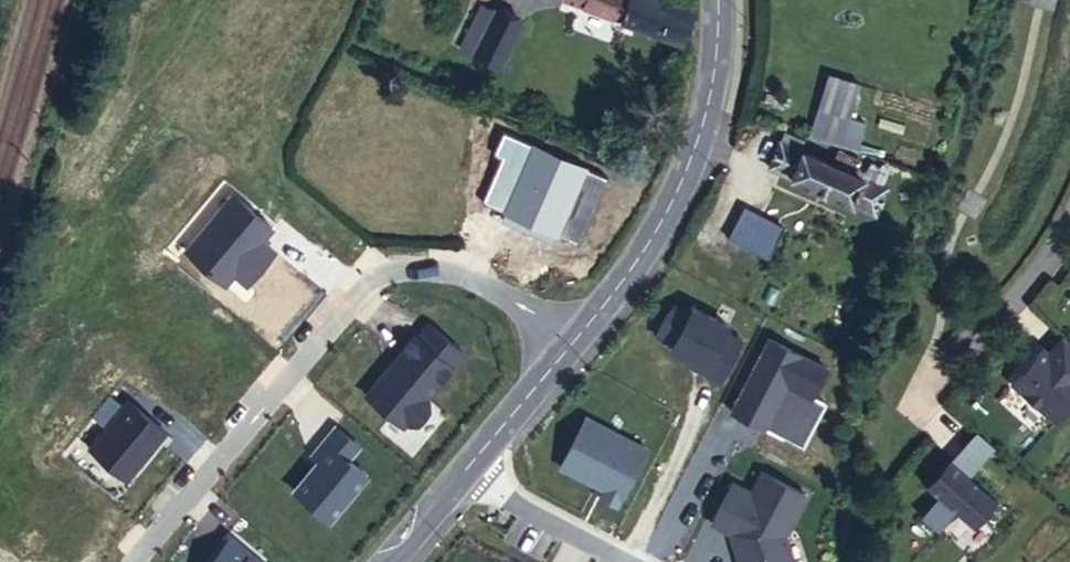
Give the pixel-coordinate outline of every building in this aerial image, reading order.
[(680,41),(691,11),(660,0),(569,0),(680,41)] [(459,48),(470,53),(492,12),(481,6),(459,48)] [(499,69),(522,26),(493,10),(492,12),(470,53),(499,69)] [(828,76),(819,108),(852,118),(854,118),(863,86),(828,76)] [(852,118),(819,108),(816,121),(848,131),(852,118)] [(803,140),(784,131),(779,141),(768,167),(875,213),(886,187),(880,184),(800,150),(799,150),(803,140)] [(880,184),(886,171),(806,137),(800,150),(880,184)] [(1067,339),(1052,355),(1048,359),(1042,354),(1019,379),(1019,387),(1059,423),(1069,412),(1069,342),(1067,339)] [(819,439),(839,387),(821,379),(801,432),(819,439)] [(998,449),(979,433),(967,446),(985,463),(998,449)] [(781,501),(808,508),(818,465),(791,458),(781,501)] [(975,530),(999,504),(952,460),(928,486),(941,498),(923,517),(941,533),(958,514),(975,530)]
